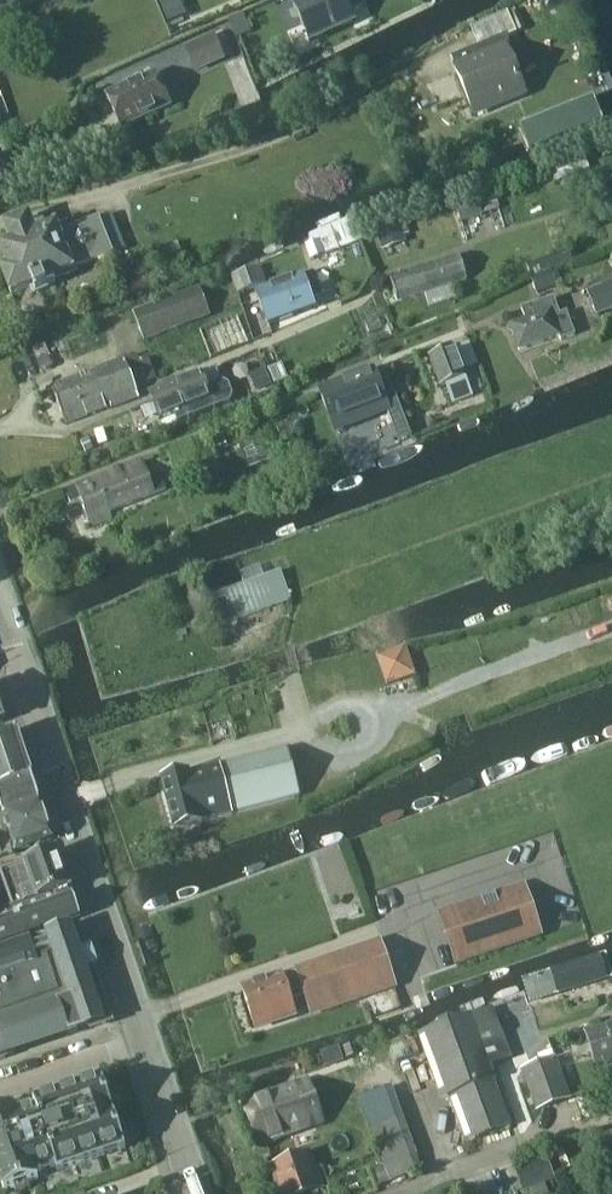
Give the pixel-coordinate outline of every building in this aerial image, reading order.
[(294,4),(311,41),(355,22),(351,13),(368,5),(365,0),(303,0),(294,4)] [(482,46),(517,32),(509,12),(474,26),(482,46)] [(197,68),(223,56),(215,37),(188,48),(197,68)] [(453,59),(459,74),(475,114),(526,93),(510,54),(513,53),(507,37),(453,59)] [(123,127),(171,105),(157,72),(108,94),(123,127)] [(465,222),(500,210),(494,193),(459,205),(465,222)] [(75,270),(115,254),(100,217),(62,233),(58,224),(36,233),(30,217),(6,227),(13,245),(2,249),(10,270),(4,272),(13,294),(34,286),(37,292),(53,285),(51,281),(76,272),(75,270)] [(404,236),(397,217),(375,224),(382,244),(404,236)] [(306,245),(310,258),(325,252),(320,240),(306,245)] [(451,284),(468,278),(460,255),(390,279),(398,302),(425,292),(430,306),(456,298),(451,284)] [(551,270),(570,263),(567,255),(529,269),(533,278),(532,278),(538,293),(557,286),(551,270)] [(261,265),(232,276),(239,293),(268,282),(261,265)] [(317,307),(314,298),(305,275),(258,293),(270,324),(317,307)] [(591,293),(599,317),(611,312),(611,286),(591,293)] [(145,340),(212,316),(201,287),(135,312),(145,340)] [(520,351),(561,337),(562,340),(577,335),(569,312),(561,315),(555,298),(523,308),(527,319),(511,325),(520,351)] [(247,312),(239,315),(201,331),(212,358),(258,339),(247,312)] [(463,369),(478,363),(470,343),(430,358),(441,386),(466,377),(463,369)] [(158,379),(154,369),(149,356),(139,360),(137,355),(127,359),(126,358),(53,385),(60,405),(68,424),(141,396),(137,387),(158,379)] [(276,386),(270,371),(249,379),(255,394),(276,386)] [(406,420),(391,381),(380,385),(375,372),(321,393),(335,431),(388,411),(393,425),(406,420)] [(207,387),(202,373),(176,383),(189,418),(232,401),(234,395),(230,384),(224,380),(207,387)] [(176,383),(151,393),(161,419),(175,413),(179,422),(189,418),(176,383)] [(111,511),(168,488),(162,474),(151,478),(143,460),(70,488),(75,500),(81,497),(92,525),(113,517),(111,511)] [(223,624),(293,599),(282,570),(212,596),(223,624)] [(378,657),(388,685),(415,676),(406,647),(378,657)] [(41,802),(17,731),(0,736),(0,816),(41,802)] [(300,795),(288,748),(168,779),(181,829),(182,829),(187,852),(203,848),(198,825),(207,823),(206,819),(228,814),(300,795)] [(54,839),(41,802),(0,816),(0,857),(16,852),(54,839)] [(71,889),(58,851),(0,871),(0,912),(10,909),(11,910),(71,889)] [(440,913),(444,926),(457,963),(543,934),(526,884),(440,913)] [(81,916),(74,896),(0,922),(0,945),(81,916)] [(0,951),(0,1059),(6,1057),(6,1056),(108,1022),(74,925),(0,951)] [(300,973),(286,977),(293,999),(307,995),(313,1014),(324,1010),(396,986),(381,940),(298,968),(300,973)] [(523,984),(530,1006),(611,978),(611,968),(608,956),(523,984)] [(293,999),(286,977),(285,975),(243,990),(256,1029),(298,1014),(293,999)] [(510,1125),(507,1117),(494,1080),(495,1079),(490,1065),(512,1057),(496,1015),(494,1009),(476,1016),(426,1034),(427,1036),(416,1040),(421,1054),(432,1051),(448,1096),(460,1092),(476,1138),(510,1125)] [(588,1034),(600,1074),(604,1088),(611,1085),(611,1026),(588,1034)] [(539,1113),(573,1100),(557,1057),(523,1069),(539,1113)] [(58,1171),(127,1147),(123,1137),(128,1135),(123,1121),(118,1122),(112,1104),(117,1102),(112,1087),(107,1089),(103,1079),(35,1102),(37,1109),(18,1116),(16,1108),(0,1114),(0,1174),(6,1191),(15,1187),(17,1193),(32,1188),(30,1183),(40,1179),(38,1173),(57,1166),(58,1171)] [(325,1122),(309,1079),(244,1104),(259,1146),(325,1122)] [(359,1098),(363,1108),(365,1107),(387,1166),(372,1172),(378,1187),(421,1171),(423,1165),(393,1086),(359,1098)] [(324,1189),(310,1152),(272,1166),(282,1193),(309,1193),(324,1189)] [(526,1190),(555,1179),(548,1162),(520,1173),(526,1190)]
